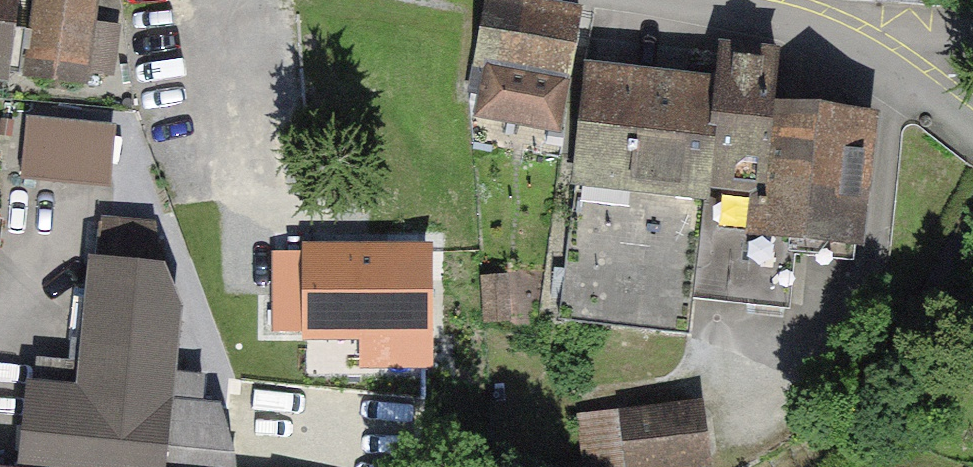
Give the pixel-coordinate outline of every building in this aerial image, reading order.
[(103,84),(112,0),(0,0),(0,73),(103,84)] [(527,0),(485,0),(474,63),(476,63),(567,79),(569,79),(581,10),(527,0)] [(716,85),(588,71),(560,318),(686,332),(691,294),(725,298),(729,258),(749,260),(766,103),(772,103),(777,54),(721,47),(716,85)] [(567,79),(476,63),(471,91),(504,97),(501,110),(559,121),(558,128),(567,79)] [(772,103),(766,103),(749,260),(729,258),(725,298),(784,304),(792,235),(855,242),(869,114),(772,103)] [(116,181),(122,116),(34,107),(27,172),(116,181)] [(177,309),(155,252),(157,225),(95,219),(79,386),(38,382),(30,466),(235,466),(218,406),(199,405),(201,372),(174,370),(177,309)] [(623,414),(631,466),(716,466),(707,402),(623,414)]
